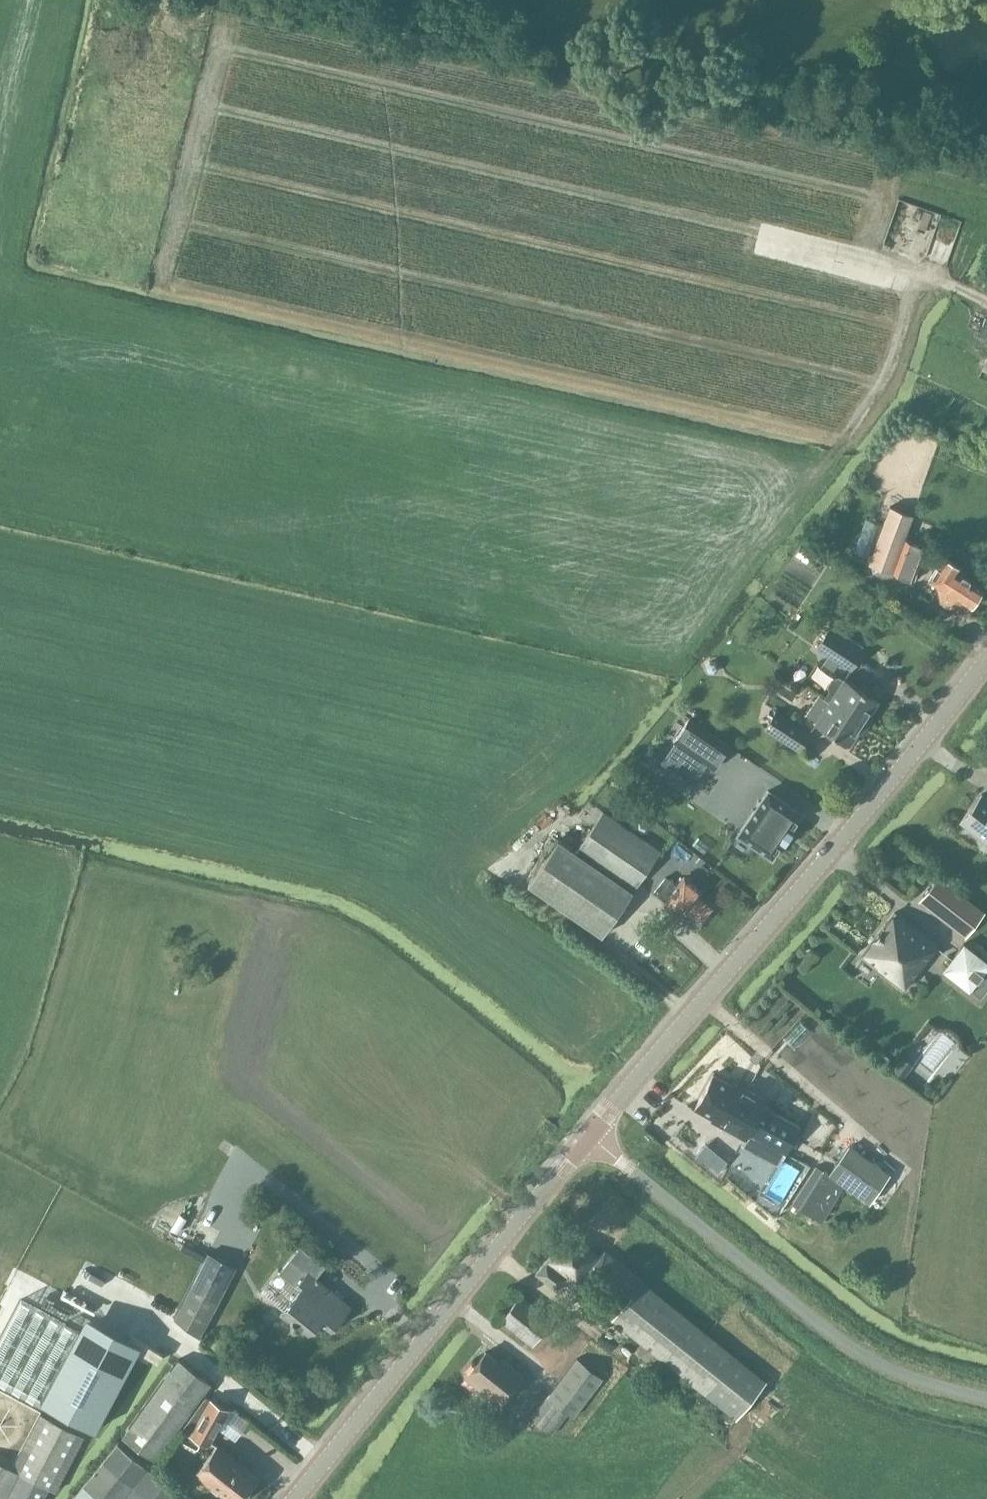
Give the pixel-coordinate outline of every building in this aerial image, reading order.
[(935,246),(952,250),(959,223),(942,218),(935,246)] [(975,346),(986,351),(986,317),(975,346)] [(890,506),(869,563),(893,572),(905,539),(913,515),(890,506)] [(905,539),(893,572),(915,580),(927,547),(905,539)] [(944,558),(929,581),(938,586),(941,599),(952,606),(964,603),(971,607),(974,603),(977,602),(981,596),(981,593),(983,589),(959,573),(962,569),(944,558)] [(805,598),(812,579),(786,569),(779,588),(805,598)] [(828,630),(817,647),(852,669),(863,652),(860,650),(841,638),(828,630)] [(709,672),(715,672),(718,667),(716,661),(710,661),(706,667),(709,672)] [(826,697),(830,700),(864,723),(879,701),(840,675),(834,677),(830,683),(831,689),(826,697)] [(816,720),(815,722),(850,745),(864,723),(830,700),(826,697),(819,693),(806,714),(816,720)] [(811,733),(776,710),(765,728),(800,750),(811,733)] [(689,718),(674,742),(675,743),(707,764),(714,769),(730,746),(689,718)] [(696,777),(693,785),(709,792),(713,784),(696,777)] [(791,831),(802,814),(768,790),(738,835),(772,858),(784,841),(785,842),(786,841),(785,840),(790,832),(791,833),(792,832),(791,831)] [(961,821),(986,841),(986,797),(982,793),(961,821)] [(577,843),(573,849),(634,891),(662,851),(604,811),(580,846),(577,843)] [(634,891),(573,849),(559,840),(528,884),(603,936),(634,891)] [(666,878),(655,892),(659,895),(686,916),(690,911),(704,922),(715,908),(700,896),(703,892),(685,878),(684,877),(677,887),(666,878)] [(940,915),(966,935),(985,911),(959,890),(940,915)] [(916,973),(918,975),(939,947),(895,912),(862,955),(905,988),(916,973)] [(971,989),(972,989),(981,996),(986,989),(986,960),(965,943),(945,969),(971,989)] [(939,1060),(960,1033),(950,1026),(930,1052),(939,1060)] [(914,1065),(904,1057),(894,1070),(904,1078),(914,1065)] [(714,1074),(695,1107),(712,1117),(711,1120),(744,1139),(766,1101),(733,1082),(731,1085),(714,1074)] [(764,1106),(749,1133),(786,1152),(800,1126),(764,1106)] [(819,1163),(793,1205),(823,1223),(846,1185),(870,1203),(890,1173),(850,1145),(831,1172),(819,1163)] [(584,1274),(622,1305),(612,1318),(736,1418),(767,1381),(642,1280),(606,1250),(601,1256),(569,1231),(537,1272),(557,1289),(565,1280),(574,1287),(584,1274)] [(303,1290),(286,1311),(284,1313),(310,1334),(321,1321),(333,1331),(352,1306),(317,1278),(327,1266),(302,1246),(282,1271),(304,1289),(303,1290)] [(199,1274),(228,1288),(234,1275),(236,1272),(207,1258),(206,1261),(199,1274)] [(109,1270),(90,1308),(137,1331),(163,1279),(142,1268),(135,1283),(109,1270)] [(261,1291),(286,1311),(303,1290),(278,1271),(261,1291)] [(199,1274),(171,1328),(200,1343),(228,1288),(199,1274)] [(501,1319),(533,1345),(553,1320),(521,1295),(501,1319)] [(96,1430),(135,1358),(25,1296),(0,1342),(0,1376),(96,1430)] [(634,1351),(656,1369),(663,1361),(640,1344),(634,1351)] [(485,1353),(465,1378),(499,1405),(522,1376),(500,1359),(497,1363),(485,1353)] [(547,1397),(574,1417),(604,1378),(578,1358),(547,1397)] [(211,1383),(179,1359),(123,1436),(156,1459),(211,1383)] [(193,1435),(213,1401),(206,1397),(182,1429),(193,1435)] [(567,1414),(547,1398),(529,1420),(549,1436),(567,1414)] [(230,1410),(213,1401),(193,1435),(211,1445),(230,1410)] [(38,1413),(11,1467),(49,1488),(55,1491),(84,1436),(38,1413)] [(117,1443),(72,1498),(177,1498),(181,1494),(117,1443)] [(219,1445),(196,1474),(228,1498),(242,1498),(259,1477),(219,1445)] [(49,1488),(11,1467),(0,1462),(0,1498),(44,1498),(49,1488)]
